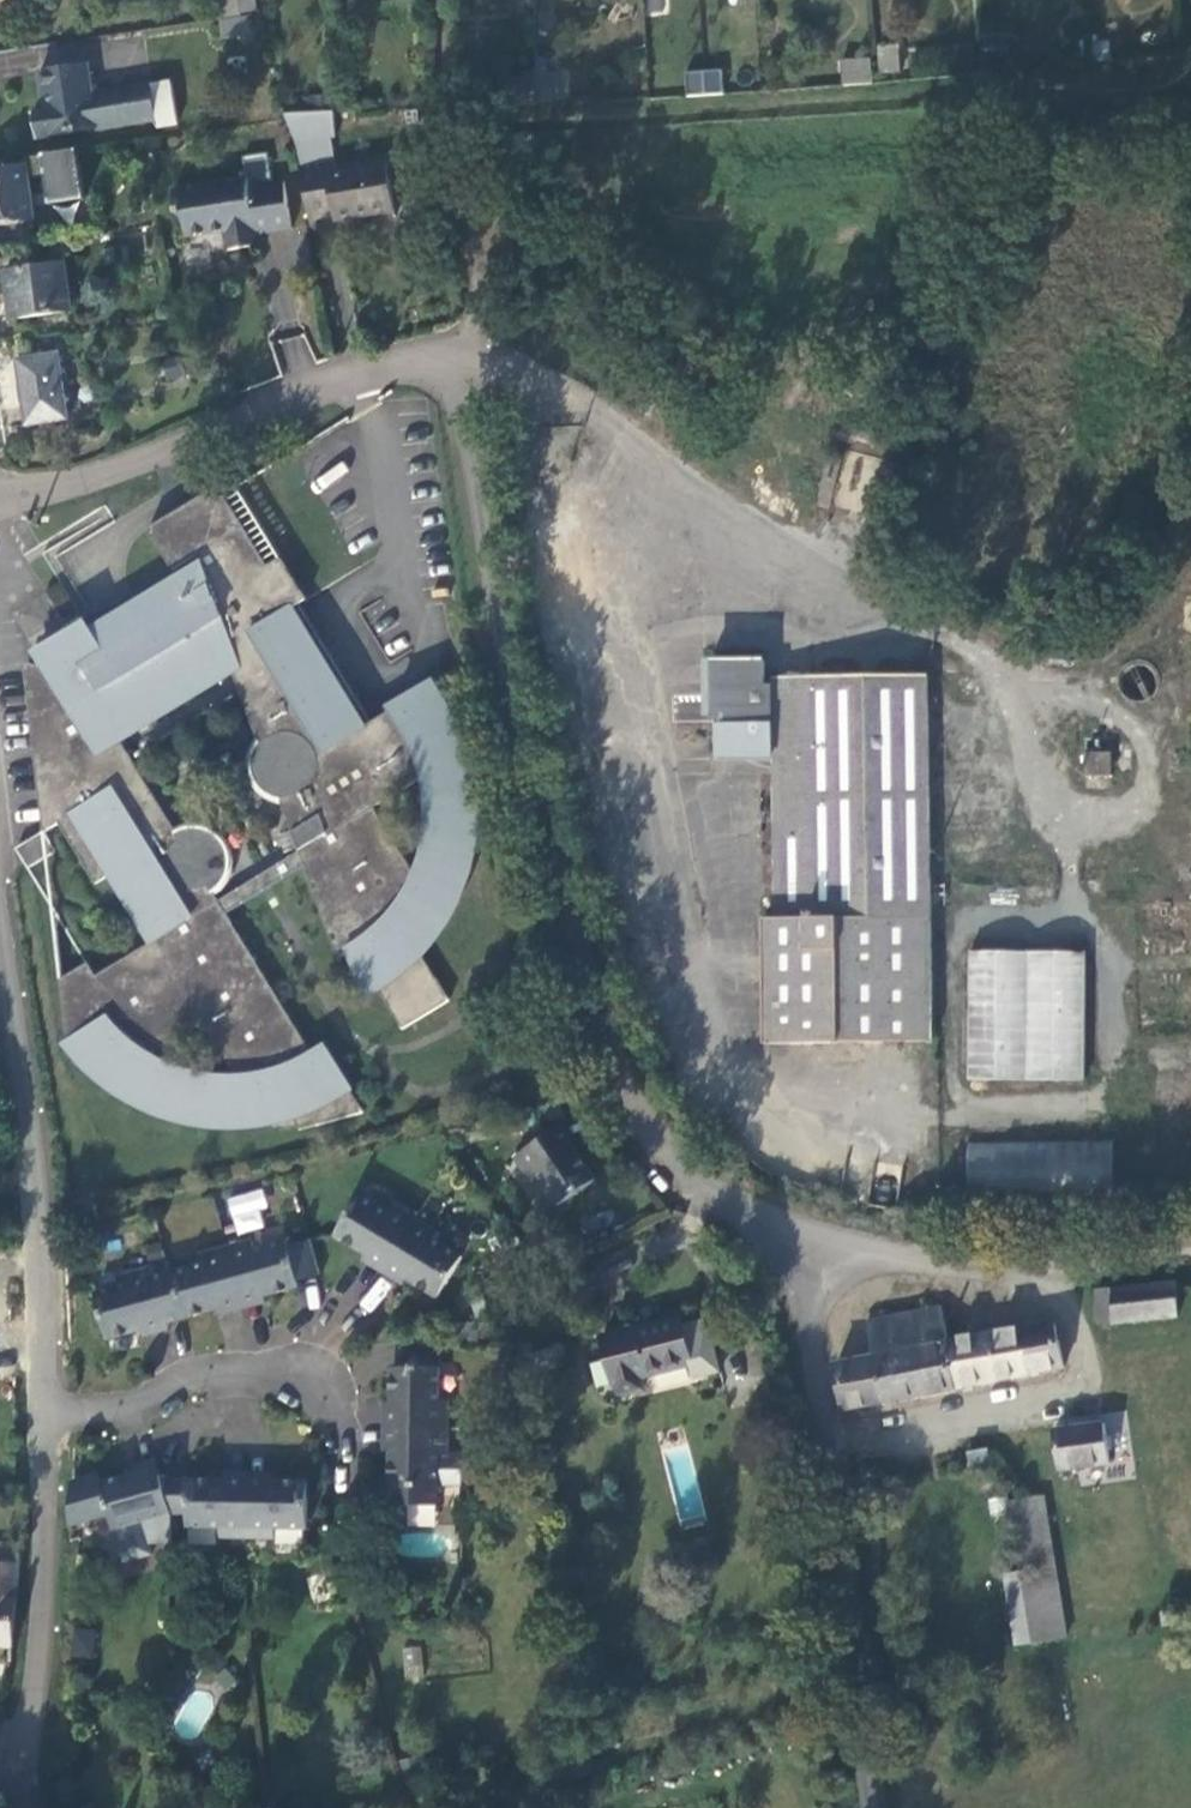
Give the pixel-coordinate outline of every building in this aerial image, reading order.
[(239,0),(212,0),(213,19),(241,14),(241,13),(239,0)] [(257,0),(239,0),(241,13),(258,10),(257,0)] [(997,38),(978,41),(980,62),(995,60),(994,53),(999,53),(997,38)] [(900,72),(898,45),(879,46),(881,74),(900,72)] [(873,83),(870,58),(843,60),(843,86),(873,83)] [(156,122),(151,86),(91,93),(87,63),(40,70),(47,110),(34,112),(37,137),(156,122)] [(685,70),(686,96),(722,95),(721,69),(685,70)] [(556,73),(536,74),(538,101),(558,99),(556,73)] [(504,105),(538,103),(538,101),(536,74),(521,74),(521,81),(503,82),(504,105)] [(395,211),(387,164),(336,171),(335,158),(329,160),(330,138),(337,137),(335,112),(318,113),(286,114),(302,166),(309,218),(336,215),(337,221),(395,211)] [(29,177),(47,175),(51,204),(86,199),(77,150),(43,155),(45,163),(0,168),(0,223),(35,218),(29,177)] [(292,229),(283,181),(272,183),(267,155),(245,158),(248,177),(173,188),(177,213),(184,219),(186,236),(223,231),(226,249),(261,245),(259,234),(292,229)] [(65,263),(63,239),(49,241),(52,264),(65,263)] [(71,309),(65,263),(52,264),(5,271),(12,319),(71,309)] [(68,419),(59,353),(18,360),(28,425),(68,419)] [(260,1124),(276,1121),(292,1117),(312,1119),(316,1126),(363,1112),(350,1090),(351,1088),(326,1047),(312,1055),(227,914),(305,866),(347,952),(339,957),(365,1001),(381,991),(403,1028),(450,1000),(437,977),(430,981),(417,959),(423,955),(436,940),(447,923),(456,906),(464,888),(470,869),(474,850),(477,830),(478,810),(477,791),(474,771),(469,752),(462,734),(454,715),(444,699),(433,682),(391,706),(393,710),(366,727),(293,608),(306,599),(281,559),(267,566),(218,486),(148,529),(173,570),(197,555),(202,563),(91,631),(83,618),(68,628),(76,641),(63,650),(57,642),(48,647),(48,646),(42,649),(36,652),(42,661),(36,666),(35,664),(33,663),(32,663),(30,663),(29,664),(27,665),(25,668),(44,830),(60,823),(96,883),(110,875),(152,942),(97,976),(89,962),(62,979),(66,1018),(76,1036),(69,1041),(73,1050),(70,1051),(81,1063),(93,1075),(106,1085),(120,1094),(133,1102),(148,1109),(164,1115),(179,1119),(195,1123),(211,1125),(227,1126),(244,1125),(260,1124)] [(1190,633),(1190,592),(1183,592),(1184,633),(1190,633)] [(76,641),(68,628),(39,645),(42,649),(48,646),(48,647),(57,642),(63,650),(76,641)] [(1150,662),(1140,660),(1129,662),(1122,668),(1118,679),(1121,689),(1128,696),(1137,700),(1146,699),(1154,695),(1159,687),(1160,677),(1157,669),(1150,662)] [(934,1041),(929,675),(774,677),(775,688),(766,688),(765,663),(711,663),(712,716),(727,716),(727,727),(721,727),(722,758),(777,758),(778,919),(765,919),(767,1044),(934,1041)] [(1092,773),(1117,773),(1117,751),(1091,752),(1092,773)] [(58,851),(44,830),(16,847),(29,868),(58,851)] [(987,873),(987,886),(1016,887),(1017,874),(987,873)] [(987,886),(975,886),(974,907),(1016,908),(1016,887),(987,886)] [(1084,1081),(1086,952),(970,951),(969,1080),(1084,1081)] [(437,977),(423,955),(417,959),(430,981),(437,977)] [(76,1036),(66,1018),(69,1041),(76,1036)] [(316,1126),(312,1119),(292,1117),(299,1130),(316,1126)] [(579,1143),(566,1123),(554,1131),(562,1144),(573,1146),(579,1143)] [(595,1179),(573,1146),(562,1144),(554,1131),(515,1157),(530,1179),(538,1174),(558,1205),(595,1179)] [(969,1191),(1112,1191),(1112,1142),(969,1142),(969,1191)] [(225,1198),(236,1236),(270,1226),(259,1188),(225,1198)] [(391,1261),(417,1216),(394,1202),(388,1211),(361,1194),(355,1201),(344,1195),(335,1210),(346,1216),(335,1237),(366,1256),(377,1253),(391,1261)] [(438,1298),(463,1255),(436,1239),(441,1231),(417,1216),(391,1261),(404,1269),(407,1280),(438,1298)] [(321,1275),(312,1239),(288,1245),(286,1239),(255,1247),(252,1238),(226,1246),(240,1295),(255,1291),(265,1297),(300,1287),(298,1281),(321,1275)] [(240,1295),(226,1246),(199,1253),(201,1262),(172,1273),(184,1319),(218,1309),(224,1299),(240,1295)] [(383,1273),(391,1261),(377,1253),(366,1256),(363,1260),(383,1273)] [(407,1280),(404,1269),(391,1261),(383,1273),(404,1285),(407,1280)] [(184,1319),(172,1273),(156,1277),(153,1269),(126,1277),(128,1286),(96,1293),(108,1339),(143,1329),(145,1336),(170,1330),(168,1324),(184,1319)] [(1178,1317),(1182,1282),(1113,1288),(1113,1320),(1113,1322),(1178,1317)] [(1113,1320),(1113,1288),(1097,1289),(1098,1321),(1113,1320)] [(244,1309),(267,1303),(265,1297),(255,1291),(240,1295),(242,1302),(244,1309)] [(242,1302),(240,1295),(224,1299),(218,1309),(220,1315),(244,1309),(242,1302)] [(953,1389),(946,1340),(947,1340),(942,1308),(868,1322),(875,1357),(836,1364),(841,1411),(953,1389)] [(692,1364),(681,1318),(604,1338),(614,1383),(617,1382),(619,1395),(643,1390),(640,1377),(692,1364)] [(1063,1366),(1053,1321),(947,1340),(946,1340),(953,1389),(1063,1366)] [(441,1402),(442,1369),(432,1369),(433,1344),(398,1344),(398,1369),(391,1369),(390,1403),(399,1410),(398,1428),(450,1429),(450,1401),(441,1402)] [(569,1364),(564,1346),(529,1354),(534,1372),(569,1364)] [(398,1428),(399,1410),(390,1403),(384,1403),(383,1428),(398,1428)] [(1108,1448),(1105,1423),(1055,1430),(1060,1471),(1110,1464),(1108,1448)] [(463,1485),(463,1455),(450,1455),(450,1429),(398,1428),(398,1442),(390,1450),(388,1487),(382,1487),(381,1505),(438,1505),(439,1485),(463,1485)] [(398,1442),(398,1428),(383,1428),(383,1450),(390,1450),(398,1442)] [(991,1466),(988,1449),(969,1452),(970,1461),(972,1469),(991,1466)] [(162,1478),(157,1462),(135,1468),(136,1474),(101,1484),(113,1529),(112,1529),(121,1563),(151,1555),(149,1543),(171,1543),(172,1513),(165,1488),(162,1478)] [(249,1488),(249,1473),(224,1474),(224,1480),(232,1488),(249,1488)] [(271,1480),(271,1474),(249,1473),(249,1488),(263,1488),(271,1480)] [(189,1514),(189,1479),(162,1478),(165,1488),(172,1513),(189,1514)] [(249,1495),(249,1488),(232,1488),(224,1480),(189,1479),(189,1514),(189,1527),(224,1528),(224,1534),(248,1535),(249,1495)] [(308,1529),(308,1481),(271,1480),(263,1488),(249,1488),(249,1495),(248,1535),(270,1534),(271,1528),(308,1529)] [(1055,1564),(1044,1497),(1010,1502),(1021,1568),(1055,1564)] [(18,1599),(20,1564),(21,1542),(0,1541),(0,1646),(13,1647),(18,1599)] [(1067,1636),(1055,1564),(1021,1568),(1022,1571),(1033,1642),(1067,1636)] [(1033,1642),(1022,1571),(1005,1575),(1016,1645),(1033,1642)] [(71,1657),(95,1658),(96,1628),(72,1627),(71,1657)] [(405,1680),(423,1679),(420,1646),(402,1647),(405,1680)]
